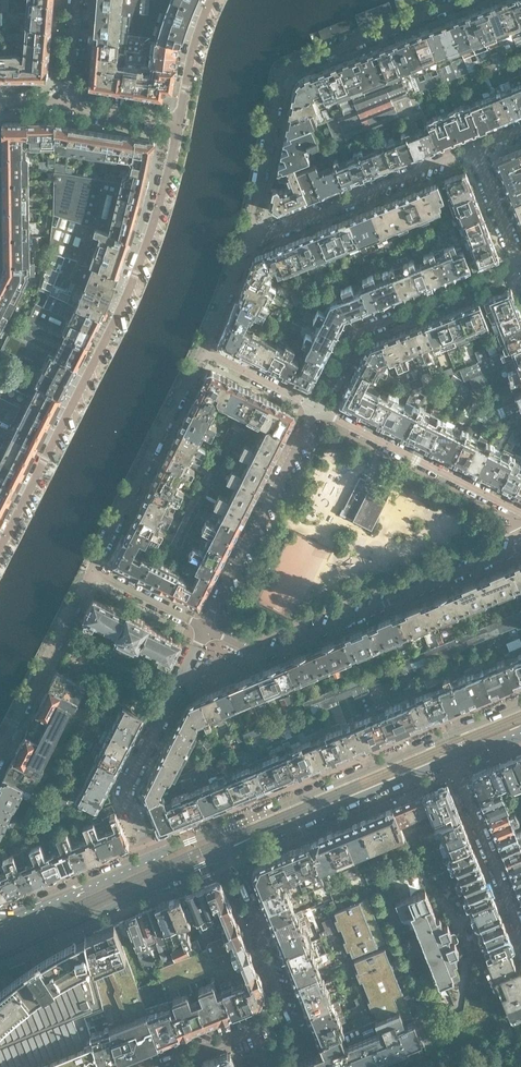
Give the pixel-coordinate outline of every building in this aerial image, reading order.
[(53,2),(34,0),(30,0),(29,8),(26,8),(26,13),(52,15),(53,2)] [(124,2),(119,1),(119,0),(97,0),(93,40),(115,42),(125,43),(127,15),(123,15),(124,2)] [(162,0),(140,0),(140,3),(137,40),(148,40),(159,8),(162,0)] [(197,0),(162,0),(159,8),(190,19),(192,13),(197,0)] [(400,8),(422,0),(397,0),(400,8)] [(510,0),(503,0),(497,2),(514,46),(520,44),(520,29),(510,0)] [(520,29),(520,0),(510,0),(520,29)] [(137,40),(140,3),(124,2),(123,15),(127,15),(125,43),(127,43),(128,39),(137,40)] [(389,2),(354,15),(358,24),(393,11),(389,2)] [(514,46),(497,2),(485,7),(502,51),(514,46)] [(502,51),(485,7),(473,12),(489,56),(502,51)] [(185,31),(188,25),(190,19),(159,8),(148,40),(154,41),(178,43),(182,43),(185,31)] [(489,56),(473,12),(461,16),(475,53),(478,60),(489,56)] [(50,28),(52,15),(26,13),(26,17),(28,18),(27,26),(28,26),(50,28)] [(475,53),(461,16),(449,21),(465,63),(473,60),(471,55),(475,53)] [(310,32),(313,41),(353,25),(350,17),(310,32)] [(465,63),(449,21),(437,25),(453,67),(465,63)] [(453,67),(437,25),(425,30),(444,81),(447,80),(456,76),(453,67)] [(49,42),(50,28),(28,26),(27,40),(49,42)] [(444,81),(425,30),(412,35),(427,71),(414,76),(420,90),(425,88),(433,85),(441,82),(444,81)] [(427,71),(412,35),(400,39),(414,76),(427,71)] [(48,55),(49,42),(27,40),(26,53),(48,55)] [(114,55),(115,42),(93,40),(92,53),(114,55)] [(420,90),(400,40),(388,44),(402,81),(408,95),(415,92),(419,90),(420,90)] [(177,55),(178,43),(154,41),(152,53),(177,55)] [(125,63),(126,51),(127,43),(125,43),(115,42),(114,55),(113,64),(115,66),(118,62),(125,63)] [(393,101),(408,95),(402,81),(388,44),(340,63),(357,108),(326,120),(337,147),(401,121),(393,101)] [(511,55),(512,59),(520,56),(520,51),(511,55)] [(47,69),(48,55),(26,53),(25,60),(20,60),(19,60),(20,66),(47,69)] [(113,64),(114,55),(92,53),(91,67),(112,69),(115,66),(113,64)] [(175,68),(175,66),(177,55),(152,53),(150,66),(175,68)] [(20,78),(20,66),(19,60),(20,60),(20,57),(19,56),(6,56),(6,79),(20,78)] [(502,71),(497,60),(489,63),(494,74),(502,71)] [(326,120),(357,108),(340,63),(314,72),(320,89),(324,97),(326,104),(287,120),(285,130),(286,130),(285,134),(284,134),(284,135),(311,125),(326,120)] [(494,74),(489,63),(479,67),(483,78),(494,74)] [(172,90),(174,80),(176,67),(175,66),(175,68),(150,66),(124,64),(124,68),(121,91),(162,98),(162,95),(165,96),(170,92),(170,90),(172,90)] [(46,78),(47,69),(20,66),(20,78),(46,78)] [(121,91),(124,68),(119,67),(118,69),(115,66),(112,69),(91,67),(89,86),(121,91)] [(320,89),(314,72),(304,76),(302,77),(301,78),(299,80),(298,81),(297,83),(296,83),(295,85),(294,86),(294,87),(293,89),(293,90),(290,105),(312,96),(314,95),(313,92),(320,89)] [(517,84),(517,86),(512,89),(520,111),(520,82),(517,84)] [(512,89),(506,91),(506,89),(501,91),(511,117),(520,113),(520,111),(512,89)] [(511,117),(501,91),(495,93),(496,95),(491,97),(501,121),(511,117)] [(414,120),(421,117),(424,116),(415,92),(408,95),(393,101),(401,121),(404,130),(415,156),(427,151),(418,129),(414,120)] [(287,120),(326,104),(324,97),(317,100),(315,103),(312,96),(290,105),(287,120)] [(501,121),(491,97),(485,99),(484,97),(479,99),(490,126),(501,121)] [(490,126),(479,99),(474,101),(475,103),(470,106),(480,130),(490,126)] [(480,130),(470,106),(469,105),(464,107),(463,104),(457,106),(469,134),(480,130)] [(469,134),(457,106),(452,108),(454,111),(448,114),(458,138),(469,134)] [(458,138),(448,114),(443,116),(441,112),(436,115),(448,143),(458,138)] [(448,143),(436,115),(431,117),(433,120),(427,122),(437,147),(448,143)] [(437,147),(427,122),(424,116),(421,117),(426,129),(422,130),(421,127),(418,129),(427,151),(437,147)] [(28,143),(28,122),(2,122),(2,124),(3,134),(2,134),(2,136),(3,136),(3,137),(21,137),(21,140),(26,145),(28,143)] [(41,143),(41,122),(28,122),(28,143),(41,143)] [(55,143),(55,122),(41,122),(41,143),(55,143)] [(66,149),(69,127),(62,126),(61,123),(55,122),(55,143),(55,147),(66,149)] [(309,159),(305,147),(311,144),(312,145),(319,143),(311,125),(284,135),(277,172),(278,172),(293,165),(306,160),(309,159)] [(79,151),(82,129),(69,127),(66,149),(79,151)] [(92,153),(95,131),(82,129),(79,151),(92,153)] [(415,156),(404,130),(400,132),(403,139),(396,142),(403,161),(415,156)] [(105,155),(108,133),(95,131),(92,153),(105,155)] [(118,156),(122,135),(108,133),(105,155),(118,157),(118,156)] [(132,157),(135,137),(122,135),(118,156),(119,156),(130,158),(132,157)] [(25,147),(26,145),(21,140),(21,137),(3,137),(3,153),(26,153),(26,148),(25,147)] [(151,163),(155,143),(153,140),(135,137),(132,157),(133,161),(131,169),(149,173),(151,163)] [(403,161),(396,142),(388,145),(385,138),(381,140),(391,166),(403,161)] [(391,166),(381,140),(376,142),(379,149),(372,152),(379,170),(391,166)] [(379,170),(372,152),(365,155),(362,147),(357,149),(368,175),(379,170)] [(368,175),(357,149),(353,151),(355,158),(348,161),(356,180),(368,175)] [(520,162),(520,156),(518,149),(498,158),(496,161),(500,170),(514,164),(513,162),(518,160),(518,163),(520,162)] [(344,185),(333,159),(330,150),(318,155),(321,163),(328,160),(332,168),(325,171),(332,190),(344,185)] [(26,161),(26,153),(3,153),(3,167),(29,167),(29,161),(26,161)] [(332,190),(325,171),(320,173),(314,157),(309,159),(306,160),(309,166),(320,195),(332,190)] [(356,180),(348,161),(341,164),(338,157),(333,159),(344,185),(356,180)] [(518,163),(519,165),(515,167),(514,164),(500,170),(504,181),(520,174),(520,162),(518,163)] [(302,188),(296,172),(293,165),(278,172),(280,177),(285,177),(287,176),(291,186),(288,187),(291,195),(293,194),(293,192),(302,188)] [(320,195),(309,166),(296,172),(302,188),(307,200),(320,195)] [(27,181),(27,173),(29,173),(29,167),(3,167),(4,181),(27,181)] [(142,199),(149,173),(131,169),(127,168),(126,171),(124,173),(123,181),(120,193),(142,199)] [(135,225),(90,215),(96,187),(111,191),(114,179),(108,178),(101,177),(88,175),(75,173),(66,172),(55,170),(55,215),(131,239),(135,225)] [(470,182),(465,171),(437,182),(440,189),(447,186),(448,190),(470,182)] [(504,181),(512,202),(520,198),(520,174),(504,181)] [(141,205),(142,199),(120,193),(123,181),(115,179),(114,179),(111,191),(96,187),(90,215),(135,225),(141,205)] [(27,188),(27,181),(4,181),(4,195),(30,194),(29,188),(27,188)] [(441,193),(440,189),(437,182),(423,188),(432,211),(439,209),(437,206),(440,205),(438,200),(443,198),(441,193)] [(474,192),(470,182),(448,190),(452,200),(474,192)] [(284,209),(280,199),(291,195),(288,187),(284,188),(283,188),(279,189),(276,187),(273,189),(269,204),(270,205),(276,211),(277,212),(284,209)] [(307,200),(302,188),(293,192),(293,194),(291,195),(280,199),(284,209),(307,200)] [(432,211),(423,188),(412,192),(424,223),(429,221),(426,214),(432,211)] [(424,223),(412,192),(402,196),(411,220),(416,218),(419,225),(424,223)] [(478,203),(474,192),(452,200),(457,212),(478,203)] [(27,208),(27,200),(30,200),(30,194),(4,195),(4,209),(27,208)] [(411,220),(402,196),(391,201),(403,232),(408,230),(405,222),(411,220)] [(512,202),(520,222),(520,221),(520,198),(512,202)] [(403,232),(391,201),(381,205),(390,229),(396,226),(398,234),(403,232)] [(482,214),(478,203),(457,212),(461,222),(482,214)] [(390,229),(381,205),(370,209),(382,240),(387,238),(384,231),(390,229)] [(27,216),(27,208),(4,209),(4,222),(30,222),(30,216),(27,216)] [(382,240),(370,209),(360,214),(369,237),(374,235),(377,242),(382,240)] [(369,237),(360,214),(349,218),(361,249),(366,247),(363,239),(369,237)] [(486,224),(482,214),(461,222),(465,233),(486,224)] [(119,274),(131,239),(55,215),(50,249),(119,274)] [(361,249),(349,218),(338,222),(348,245),(353,243),(356,251),(361,249)] [(27,236),(27,228),(30,228),(30,222),(4,222),(4,236),(27,236)] [(348,245),(338,222),(328,227),(333,239),(335,239),(336,243),(334,244),(338,252),(342,251),(341,248),(348,245)] [(490,234),(486,224),(465,233),(469,243),(490,234)] [(330,240),(333,239),(328,227),(318,231),(327,254),(332,252),(333,254),(338,252),(334,244),(332,245),(330,240)] [(327,254),(318,231),(307,235),(312,248),(314,247),(316,251),(314,252),(317,261),(321,259),(320,256),(327,254)] [(494,245),(490,234),(469,243),(473,254),(494,245)] [(311,253),(310,249),(312,248),(307,235),(296,239),(306,262),(311,260),(312,263),(317,261),(314,252),(311,253)] [(28,244),(27,236),(4,236),(4,249),(30,249),(30,244),(28,244)] [(306,262),(296,239),(285,244),(290,257),(292,256),(294,260),(292,261),(295,270),(300,268),(299,265),(306,262)] [(467,261),(466,257),(462,248),(457,250),(454,243),(449,245),(460,273),(470,268),(467,261)] [(290,262),(288,257),(290,257),(285,244),(275,248),(284,271),(290,269),(291,271),(295,270),(292,261),(290,262)] [(460,273),(449,245),(444,247),(446,254),(441,256),(449,277),(460,273)] [(499,257),(494,245),(473,254),(474,258),(467,261),(470,268),(499,257)] [(284,271),(275,248),(265,252),(271,269),(276,267),(279,273),(284,271)] [(28,263),(28,255),(30,255),(30,249),(4,249),(5,263),(28,263)] [(102,317),(119,274),(50,249),(44,267),(35,287),(78,306),(102,317)] [(449,277),(441,256),(436,258),(433,251),(428,253),(439,281),(449,277)] [(271,269),(265,252),(264,252),(254,257),(250,269),(265,277),(265,276),(268,271),(271,269)] [(439,281),(428,253),(423,255),(426,262),(421,264),(429,285),(439,281)] [(429,285),(421,264),(416,266),(414,259),(408,261),(419,289),(429,285)] [(419,289),(408,261),(403,263),(406,271),(401,273),(409,293),(419,289)] [(28,277),(28,263),(5,263),(5,264),(5,267),(1,275),(21,285),(24,279),(26,280),(28,277)] [(34,289),(35,287),(44,267),(39,265),(29,286),(34,289)] [(409,293),(401,273),(396,275),(393,267),(388,269),(399,297),(409,293)] [(267,283),(270,278),(265,276),(265,277),(250,269),(246,279),(274,293),(276,288),(267,283)] [(399,297),(388,269),(382,271),(385,279),(380,281),(388,301),(399,297)] [(21,285),(1,275),(0,277),(0,292),(16,300),(20,292),(18,291),(21,285)] [(388,301),(380,281),(376,283),(373,275),(368,277),(378,305),(388,301)] [(378,305),(368,277),(362,280),(365,287),(360,289),(361,292),(368,309),(378,305)] [(274,293),(246,279),(243,289),(263,299),(265,295),(271,298),(274,293)] [(316,289),(314,284),(313,282),(302,287),(305,293),(316,289)] [(305,293),(302,287),(302,286),(292,290),(292,293),(294,297),(302,294),(305,293)] [(368,309),(361,292),(353,295),(352,293),(354,292),(351,286),(346,288),(356,314),(368,309)] [(356,314),(346,288),(341,290),(343,296),(345,296),(346,298),(338,301),(345,318),(356,314)] [(519,309),(515,298),(511,289),(509,288),(479,300),(487,322),(495,319),(519,309)] [(260,304),(263,299),(243,289),(239,300),(265,313),(268,308),(260,304)] [(27,306),(33,291),(30,290),(24,304),(27,306)] [(297,304),(294,297),(292,293),(288,291),(284,298),(297,305),(297,304)] [(16,300),(0,292),(0,310),(7,314),(10,308),(12,309),(16,300)] [(305,309),(310,298),(302,294),(297,304),(297,305),(305,309)] [(265,313),(239,300),(234,312),(248,320),(252,319),(254,314),(263,319),(265,313)] [(487,322),(479,300),(468,305),(477,329),(488,325),(487,322)] [(345,318),(338,301),(330,304),(325,314),(323,313),(323,312),(319,309),(316,314),(340,327),(345,318)] [(78,365),(96,330),(67,317),(37,303),(31,316),(29,315),(18,339),(78,365)] [(477,329),(468,305),(457,309),(466,333),(477,329)] [(96,330),(102,317),(78,306),(74,314),(69,312),(67,317),(96,330)] [(466,333),(457,309),(446,313),(455,338),(466,333)] [(519,309),(495,319),(499,329),(520,320),(520,314),(519,309)] [(235,351),(245,331),(243,330),(248,320),(234,312),(230,321),(222,340),(223,345),(235,351)] [(455,338),(446,313),(435,318),(444,342),(455,338)] [(340,327),(316,314),(314,319),(319,321),(319,320),(321,321),(317,330),(334,338),(340,327)] [(444,342),(435,318),(424,322),(432,344),(433,346),(444,342)] [(499,329),(503,339),(520,332),(520,320),(499,329)] [(432,344),(424,322),(413,326),(418,338),(420,337),(422,341),(419,342),(428,363),(433,361),(427,346),(432,344)] [(428,363),(419,342),(417,343),(415,339),(418,338),(413,326),(402,331),(411,353),(416,351),(422,365),(428,363)] [(329,350),(334,338),(317,330),(313,338),(311,336),(312,335),(307,332),(304,338),(329,350)] [(251,358),(260,339),(245,331),(235,351),(251,358)] [(411,353),(402,331),(391,335),(396,347),(398,346),(400,350),(397,351),(406,372),(411,370),(405,355),(411,353)] [(503,339),(507,349),(520,344),(520,332),(503,339)] [(18,339),(7,334),(0,348),(0,366),(2,367),(63,395),(78,365),(18,339)] [(406,372),(397,351),(395,352),(393,348),(396,347),(391,335),(380,339),(389,361),(395,359),(401,374),(406,372)] [(329,350),(304,338),(302,342),(307,345),(307,343),(310,345),(306,353),(307,354),(323,362),(329,350)] [(265,366),(274,349),(275,349),(276,347),(260,339),(251,358),(265,366)] [(389,361),(380,339),(368,344),(361,357),(382,367),(384,363),(389,361)] [(277,372),(290,346),(285,344),(282,350),(283,350),(282,353),(275,349),(274,349),(265,366),(277,372)] [(502,357),(513,353),(515,359),(520,357),(520,344),(507,349),(499,352),(499,353),(460,368),(464,380),(493,368),(505,364),(502,357)] [(294,368),(298,361),(289,356),(290,354),(292,355),(295,349),(290,346),(277,372),(289,378),(294,368)] [(315,377),(323,362),(307,354),(299,369),(315,377)] [(387,370),(382,367),(361,357),(356,369),(370,376),(369,377),(373,379),(378,369),(380,372),(384,374),(387,370)] [(515,359),(519,368),(517,369),(516,367),(508,370),(510,376),(520,371),(520,357),(515,359)] [(2,367),(0,372),(0,380),(56,408),(63,395),(2,367)] [(310,386),(315,377),(299,369),(298,371),(294,368),(289,378),(307,387),(311,386),(310,386)] [(353,410),(362,390),(364,387),(369,377),(370,376),(356,369),(339,401),(340,404),(353,410)] [(215,392),(223,376),(211,370),(208,372),(208,371),(198,390),(212,397),(215,392)] [(510,376),(512,381),(520,378),(520,376),(520,375),(520,371),(510,376)] [(225,404),(235,382),(223,376),(215,392),(219,394),(218,398),(218,400),(225,404)] [(56,408),(0,380),(0,428),(7,432),(37,447),(56,408)] [(237,410),(248,389),(235,382),(225,404),(237,410)] [(249,416),(260,395),(248,389),(237,410),(249,416)] [(209,415),(216,401),(214,398),(212,397),(198,390),(191,405),(209,415)] [(368,418),(378,398),(362,390),(353,410),(368,418)] [(380,424),(394,394),(389,392),(387,397),(387,400),(379,396),(378,398),(368,418),(380,424)] [(392,430),(403,408),(394,403),(397,402),(399,397),(394,394),(380,424),(392,430)] [(261,422),(272,401),(260,395),(249,416),(261,422)] [(500,407),(504,417),(520,410),(517,400),(500,407)] [(276,423),(284,407),(272,401),(261,422),(268,426),(271,420),(276,423)] [(404,436),(419,407),(413,404),(411,409),(411,412),(403,408),(392,430),(404,436)] [(211,416),(209,415),(191,405),(185,417),(215,432),(218,427),(208,421),(211,416)] [(286,435),(295,416),(294,412),(284,407),(276,423),(273,428),(286,435)] [(416,442),(427,420),(418,415),(421,414),(424,409),(419,407),(404,436),(416,442)] [(428,448),(443,419),(438,416),(435,421),(435,424),(427,420),(416,442),(428,448)] [(215,432),(185,417),(179,428),(200,438),(202,433),(212,438),(215,432)] [(440,454),(451,432),(442,428),(445,426),(448,421),(443,419),(428,448),(440,454)] [(229,440),(235,428),(231,426),(225,437),(229,440)] [(452,460),(467,431),(462,428),(461,429),(454,426),(451,432),(440,454),(452,460)] [(278,450),(286,435),(273,428),(271,427),(267,427),(261,441),(278,450)] [(197,444),(200,438),(179,428),(174,439),(204,454),(207,449),(197,444)] [(233,443),(240,430),(235,428),(229,440),(229,441),(233,443)] [(464,466),(475,444),(467,440),(469,438),(472,433),(467,431),(452,460),(464,466)] [(7,432),(2,443),(0,442),(0,460),(24,472),(37,447),(7,432)] [(224,450),(229,441),(229,440),(225,437),(219,448),(224,450)] [(204,454),(174,439),(168,450),(189,460),(191,455),(201,460),(204,454)] [(476,472),(491,443),(486,440),(483,446),(484,448),(475,444),(464,466),(476,472)] [(227,456),(233,443),(229,441),(224,450),(222,454),(227,456)] [(272,463),(278,450),(261,441),(256,449),(253,446),(246,442),(243,448),(272,463)] [(488,478),(499,456),(491,452),(493,451),(496,446),(491,443),(476,472),(488,478)] [(218,462),(222,454),(224,450),(219,448),(214,459),(218,462)] [(272,463),(243,448),(240,454),(247,457),(252,458),(247,467),(265,476),(272,463)] [(186,465),(189,460),(168,450),(163,460),(194,475),(196,470),(186,465)] [(500,485),(515,455),(510,453),(508,458),(508,461),(499,456),(488,478),(500,485)] [(520,474),(520,470),(519,469),(516,471),(520,460),(520,455),(516,453),(515,455),(500,485),(512,491),(520,474)] [(221,469),(227,456),(222,454),(218,462),(216,466),(221,469)] [(213,472),(216,466),(218,462),(214,459),(208,470),(213,472)] [(10,500),(24,472),(0,460),(0,519),(10,500)] [(194,475),(163,460),(157,471),(178,482),(180,476),(190,482),(194,475)] [(214,481),(221,469),(216,466),(213,472),(210,479),(214,481)] [(259,488),(265,476),(247,467),(243,475),(240,471),(234,468),(230,474),(259,488)] [(208,483),(210,479),(213,472),(208,470),(203,480),(208,483)] [(175,487),(178,482),(157,471),(152,482),(183,497),(185,492),(175,487)] [(259,488),(230,474),(228,479),(234,482),(239,483),(235,492),(252,501),(259,488)] [(512,491),(520,495),(520,474),(512,491)] [(371,529),(390,491),(360,476),(344,508),(342,508),(340,514),(345,517),(346,516),(371,529)] [(208,494),(214,481),(210,479),(208,483),(203,492),(208,494)] [(203,492),(208,483),(203,480),(197,492),(202,494),(203,492)] [(183,497),(152,482),(147,491),(167,502),(170,496),(176,499),(175,501),(180,503),(183,497)] [(164,508),(167,502),(147,491),(141,503),(172,518),(175,512),(170,509),(169,511),(164,508)] [(197,505),(202,494),(197,492),(192,502),(197,505)] [(201,507),(208,494),(203,492),(202,494),(197,505),(201,507)] [(246,513),(252,501),(235,492),(231,500),(227,496),(221,493),(218,499),(246,513)] [(246,513),(218,499),(215,505),(221,508),(226,509),(222,517),(240,526),(246,513)] [(192,514),(197,505),(192,502),(187,512),(192,514)] [(172,518),(141,503),(136,512),(157,523),(160,517),(165,520),(164,522),(169,524),(172,518)] [(196,518),(201,507),(197,505),(192,514),(191,516),(196,518)] [(154,529),(157,523),(136,512),(131,523),(162,538),(165,532),(160,530),(159,531),(154,529)] [(186,525),(191,516),(192,514),(187,512),(182,523),(186,525)] [(189,532),(196,518),(191,516),(186,525),(184,529),(189,532)] [(234,538),(240,526),(222,517),(218,526),(213,522),(208,519),(205,523),(234,538)] [(162,538),(131,523),(126,533),(141,540),(147,543),(150,538),(155,540),(154,542),(159,544),(162,538)] [(184,529),(186,525),(182,523),(177,533),(181,535),(184,529)] [(234,538),(205,523),(202,529),(209,532),(214,533),(209,542),(227,552),(234,538)] [(182,545),(189,532),(184,529),(181,535),(178,542),(182,545)] [(133,556),(141,540),(126,533),(113,560),(114,563),(126,569),(133,556)] [(178,542),(181,535),(177,533),(171,543),(176,545),(178,542)] [(176,558),(182,545),(178,542),(176,545),(171,556),(176,558)] [(221,564),(227,552),(209,542),(205,551),(201,548),(194,545),(192,549),(221,564)] [(171,556),(176,545),(171,543),(166,553),(171,556)] [(221,564),(192,549),(189,555),(195,558),(201,559),(196,568),(201,571),(214,577),(221,564)] [(143,578),(151,561),(144,558),(142,560),(133,556),(126,569),(143,578)] [(156,584),(166,564),(161,562),(160,564),(152,560),(151,561),(143,578),(156,584)] [(511,566),(519,585),(520,584),(520,562),(511,566)] [(170,591),(178,575),(179,574),(170,570),(172,567),(166,564),(156,584),(170,591)] [(519,585),(511,566),(497,572),(506,593),(514,590),(513,587),(519,585)] [(200,604),(214,577),(201,571),(193,586),(186,600),(197,605),(200,604)] [(506,593),(497,572),(483,578),(491,597),(497,594),(498,597),(506,593)] [(186,600),(193,586),(184,581),(185,579),(178,575),(170,591),(186,600)] [(491,597),(483,578),(469,584),(478,605),(486,602),(484,599),(491,597)] [(478,605),(469,584),(455,590),(462,608),(469,606),(470,609),(478,605)] [(462,608),(455,590),(441,596),(450,617),(457,614),(456,611),(462,608)] [(450,617),(441,596),(426,602),(434,620),(441,618),(442,620),(450,617)] [(167,634),(149,625),(150,624),(144,620),(145,619),(134,613),(133,614),(133,615),(127,612),(126,614),(94,597),(84,617),(116,633),(115,635),(118,637),(117,639),(118,639),(113,648),(129,656),(133,647),(134,648),(135,645),(138,647),(139,645),(171,661),(181,642),(170,636),(167,634)] [(434,620),(426,602),(412,608),(421,629),(429,626),(428,623),(434,620)] [(421,629),(412,608),(398,613),(406,632),(412,630),(414,632),(421,629)] [(406,632),(398,613),(384,619),(393,641),(401,638),(400,635),(406,632)] [(502,624),(513,619),(516,618),(514,614),(500,619),(502,624)] [(393,641),(384,619),(370,625),(378,644),(384,642),(385,644),(393,641)] [(488,630),(498,626),(502,624),(500,619),(486,625),(488,630)] [(513,619),(502,624),(498,626),(501,633),(516,627),(513,619)] [(378,644),(370,625),(356,631),(365,653),(373,650),(372,647),(378,644)] [(483,632),(488,630),(486,625),(472,631),(474,636),(483,632)] [(501,633),(498,626),(488,630),(483,632),(486,639),(501,633)] [(365,653),(356,631),(342,637),(350,656),(356,653),(357,656),(365,653)] [(468,638),(474,636),(472,631),(458,637),(460,642),(468,638)] [(486,639),(483,632),(474,636),(468,638),(471,646),(486,639)] [(350,656),(342,637),(328,643),(337,665),(345,661),(344,659),(350,656)] [(453,645),(460,642),(458,637),(444,643),(446,648),(453,645)] [(468,638),(460,642),(453,645),(456,652),(471,646),(468,638)] [(337,665),(328,643),(314,649),(322,668),(328,665),(329,668),(337,665)] [(438,651),(446,648),(444,643),(430,649),(432,654),(438,651)] [(456,652),(453,645),(446,648),(438,651),(441,658),(456,652)] [(322,668),(314,649),(300,655),(309,677),(317,673),(316,671),(322,668)] [(425,657),(432,654),(430,649),(416,655),(418,660),(425,657)] [(441,658),(438,651),(432,654),(425,657),(428,664),(441,658)] [(517,654),(519,657),(512,660),(520,680),(520,653),(517,654)] [(309,677),(300,655),(286,661),(294,680),(300,677),(301,680),(309,677)] [(410,663),(418,660),(416,655),(402,661),(404,665),(410,663)] [(425,657),(418,660),(410,663),(413,670),(428,664),(425,657)] [(520,680),(512,660),(506,663),(505,660),(496,663),(506,687),(520,680)] [(296,685),(294,680),(286,661),(271,667),(280,688),(287,685),(289,688),(296,685)] [(389,671),(395,669),(404,665),(402,661),(388,667),(389,671)] [(413,670),(410,663),(404,665),(395,669),(398,677),(413,670)] [(506,687),(496,663),(488,667),(489,670),(482,672),(491,693),(506,687)] [(491,693),(482,672),(479,665),(472,668),(474,672),(466,676),(476,699),(491,693)] [(280,688),(271,667),(257,673),(265,692),(272,689),(273,692),(280,688)] [(375,677),(380,675),(389,671),(388,667),(374,673),(375,677)] [(395,669),(389,671),(380,675),(383,683),(398,677),(395,669)] [(82,684),(68,676),(57,671),(56,671),(49,685),(50,688),(51,688),(48,693),(47,693),(45,694),(40,704),(40,705),(36,712),(36,713),(35,713),(31,722),(57,736),(71,707),(74,708),(76,705),(84,709),(94,689),(82,684)] [(265,692),(257,673),(243,679),(252,701),(260,697),(259,695),(265,692)] [(365,681),(375,677),(374,673),(359,679),(361,683),(365,681)] [(461,706),(461,705),(453,685),(448,673),(442,676),(443,680),(436,683),(439,691),(448,711),(456,708),(461,706)] [(380,675),(375,677),(365,681),(369,689),(383,683),(380,675)] [(476,699),(466,676),(458,679),(459,682),(453,685),(461,705),(476,699)] [(448,711),(439,691),(433,693),(431,690),(429,691),(423,677),(417,680),(418,681),(433,717),(448,711)] [(258,715),(255,709),(252,701),(243,679),(228,685),(236,704),(242,702),(243,704),(249,702),(250,704),(247,705),(252,718),(258,715)] [(347,689),(350,688),(361,683),(359,679),(345,685),(347,689)] [(380,715),(369,689),(365,681),(361,683),(350,688),(353,696),(361,713),(373,742),(388,736),(380,715)] [(433,717),(418,681),(411,684),(413,689),(416,691),(406,695),(409,703),(418,723),(433,717)] [(236,704),(228,685),(214,691),(223,713),(232,709),(231,707),(236,704)] [(333,695),(335,694),(347,689),(345,685),(331,691),(333,695)] [(350,688),(347,689),(335,694),(338,702),(353,696),(350,688)] [(223,713),(214,691),(199,697),(208,716),(213,714),(214,716),(223,713)] [(319,701),(320,701),(333,695),(331,691),(317,696),(319,701)] [(358,749),(349,728),(338,702),(335,694),(333,695),(320,701),(323,708),(333,731),(343,755),(358,749)] [(305,707),(319,701),(317,696),(303,702),(305,707)] [(211,724),(208,716),(199,697),(188,702),(196,721),(203,718),(207,726),(211,724)] [(319,701),(305,707),(308,713),(308,714),(323,708),(320,701),(319,701)] [(196,721),(188,702),(187,702),(177,723),(194,732),(196,727),(196,726),(197,723),(196,721)] [(418,723),(409,703),(403,706),(401,703),(393,706),(403,730),(418,723)] [(138,728),(144,715),(125,705),(122,711),(120,710),(116,717),(138,728)] [(403,730),(393,706),(385,710),(386,713),(380,715),(388,736),(403,730)] [(292,720),(308,713),(305,707),(289,714),(292,720)] [(373,742),(361,713),(356,715),(358,720),(355,722),(356,725),(349,728),(358,749),(373,742)] [(302,744),(292,720),(289,714),(273,720),(276,727),(287,754),(296,775),(312,768),(302,744)] [(131,741),(138,728),(116,717),(112,725),(114,726),(112,731),(131,741)] [(262,725),(259,718),(253,720),(256,727),(258,727),(262,725)] [(260,733),(276,727),(273,720),(262,725),(258,727),(260,733)] [(42,765),(57,736),(31,722),(30,723),(25,733),(26,733),(22,741),(21,741),(16,752),(17,754),(18,755),(15,760),(14,759),(12,760),(4,774),(4,775),(22,784),(32,789),(43,766),(42,765)] [(185,748),(194,732),(177,723),(168,740),(185,748)] [(131,741),(112,731),(105,727),(99,740),(103,742),(125,753),(131,741)] [(245,739),(260,733),(258,727),(256,727),(243,733),(245,739)] [(343,755),(333,731),(325,734),(326,737),(319,740),(328,761),(343,755)] [(230,745),(245,739),(243,733),(228,739),(230,745)] [(219,743),(216,737),(209,740),(213,745),(219,743)] [(215,752),(230,745),(228,739),(219,743),(213,745),(213,746),(215,752)] [(177,765),(185,748),(168,740),(160,756),(177,765)] [(328,761),(319,740),(312,743),(310,740),(302,744),(312,768),(328,761)] [(118,767),(125,753),(103,742),(99,750),(101,752),(98,757),(99,758),(118,767)] [(200,758),(215,752),(213,746),(207,748),(200,751),(197,752),(200,758)] [(296,775),(287,754),(279,757),(277,754),(270,757),(280,781),(296,775)] [(512,758),(520,781),(520,754),(512,758)] [(171,776),(177,765),(160,756),(152,772),(165,778),(172,776),(171,776)] [(280,781),(270,757),(263,760),(264,763),(257,766),(265,787),(280,781)] [(111,781),(118,767),(99,758),(96,764),(93,762),(90,770),(111,781)] [(512,758),(500,762),(508,784),(509,787),(520,783),(520,781),(512,758)] [(508,784),(500,762),(488,767),(497,788),(508,784)] [(209,780),(206,772),(202,763),(187,770),(190,776),(192,781),(197,792),(205,812),(220,806),(210,782),(209,780)] [(265,787),(257,766),(249,769),(248,766),(240,770),(250,794),(265,787)] [(497,788),(488,767),(473,773),(472,777),(475,784),(479,795),(493,790),(497,788)] [(104,794),(111,781),(90,770),(86,778),(89,779),(86,785),(104,794)] [(250,794),(240,770),(233,773),(235,776),(227,779),(235,800),(250,794)] [(160,789),(165,778),(152,772),(142,792),(146,802),(162,795),(160,789)] [(4,775),(0,783),(0,790),(18,799),(22,791),(19,790),(22,784),(4,775)] [(192,781),(190,776),(180,780),(182,785),(192,781)] [(235,800),(227,779),(220,782),(218,779),(210,782),(220,806),(235,800)] [(182,785),(180,780),(171,784),(173,789),(182,785)] [(460,817),(447,784),(434,790),(445,817),(451,814),(453,820),(460,817)] [(97,808),(104,794),(86,785),(83,791),(80,789),(76,797),(97,808)] [(505,798),(501,789),(500,789),(493,791),(493,790),(479,795),(483,806),(505,798)] [(18,799),(0,790),(0,807),(8,811),(10,812),(16,812),(18,807),(15,806),(18,799)] [(445,817),(434,790),(422,795),(435,827),(446,823),(443,817),(445,817)] [(205,812),(197,792),(189,795),(188,792),(180,795),(190,819),(205,812)] [(175,825),(166,805),(167,804),(163,795),(162,795),(146,802),(158,829),(162,830),(162,831),(175,825)] [(190,819),(180,795),(172,798),(173,802),(167,804),(166,805),(175,825),(190,819)] [(435,827),(422,795),(412,800),(425,829),(430,827),(431,831),(435,830),(434,828),(435,827)] [(509,808),(505,798),(483,806),(488,817),(506,809),(509,808)] [(425,829),(412,800),(402,804),(410,821),(414,819),(419,831),(425,829)] [(410,821),(402,804),(392,808),(405,837),(411,834),(408,827),(407,828),(405,823),(410,821)] [(8,811),(0,807),(0,824),(5,827),(9,819),(5,817),(8,811)] [(405,837),(392,808),(375,815),(386,840),(394,837),(396,840),(405,837)] [(492,826),(516,817),(514,812),(508,814),(506,809),(488,817),(492,826)] [(129,844),(115,812),(102,817),(108,831),(115,850),(129,844)] [(386,840),(375,815),(359,822),(370,847),(386,840)] [(102,856),(87,819),(86,817),(81,820),(88,836),(86,840),(81,843),(89,861),(102,856)] [(115,850),(108,831),(102,834),(98,832),(92,817),(87,819),(102,856),(115,850)] [(464,826),(460,817),(453,820),(446,823),(435,827),(434,828),(435,830),(436,833),(441,831),(443,835),(464,826)] [(514,828),(512,824),(518,822),(516,817),(492,826),(496,836),(514,828)] [(370,847),(359,822),(342,829),(353,854),(370,847)] [(442,846),(468,836),(464,826),(443,835),(445,839),(440,841),(442,846)] [(520,837),(520,831),(516,833),(514,828),(496,836),(500,845),(520,837)] [(353,854),(342,829),(325,835),(336,861),(353,854)] [(89,861),(81,843),(75,845),(71,843),(66,832),(61,834),(75,867),(89,861)] [(75,867),(61,834),(57,836),(61,847),(60,851),(54,854),(62,873),(75,867)] [(336,861),(325,835),(309,842),(319,868),(336,861)] [(472,845),(468,836),(442,846),(444,851),(449,849),(451,854),(472,845)] [(520,843),(520,842),(520,837),(500,845),(503,855),(520,848),(520,846),(520,843)] [(319,868),(309,842),(297,847),(306,870),(312,868),(318,881),(324,879),(319,868)] [(62,873),(54,854),(48,856),(44,854),(40,843),(35,846),(48,878),(62,873)] [(449,865),(475,854),(472,845),(451,854),(452,858),(447,860),(449,865)] [(48,878),(35,846),(30,848),(32,853),(23,856),(25,860),(35,884),(48,878)] [(306,870),(297,847),(281,854),(293,880),(297,878),(296,875),(306,870)] [(520,858),(520,848),(503,855),(507,864),(520,858)] [(35,884),(25,860),(17,864),(11,850),(6,852),(8,857),(21,889),(35,884)] [(293,880),(281,854),(267,860),(274,878),(278,879),(283,878),(284,880),(286,879),(288,882),(293,880)] [(479,864),(475,854),(449,865),(451,870),(456,868),(458,872),(479,864)] [(383,865),(395,859),(393,855),(381,860),(383,865)] [(8,857),(2,859),(7,870),(5,874),(0,876),(8,895),(21,889),(8,857)] [(507,864),(511,874),(520,870),(520,858),(507,864)] [(274,878),(267,860),(258,864),(258,863),(252,876),(253,876),(260,894),(280,886),(279,883),(277,882),(278,879),(274,878)] [(457,883),(483,873),(479,864),(458,872),(460,876),(455,878),(457,883)] [(362,874),(358,866),(342,873),(345,881),(362,874)] [(520,881),(520,870),(511,874),(515,883),(520,881)] [(487,882),(483,873),(457,883),(459,888),(464,886),(466,891),(487,882)] [(235,919),(231,909),(225,896),(220,883),(220,882),(217,880),(206,885),(215,910),(222,927),(229,945),(243,939),(240,932),(235,919)] [(465,902),(490,891),(487,882),(466,891),(468,895),(463,897),(465,902)] [(215,910),(206,885),(194,890),(206,920),(211,918),(209,912),(215,910)] [(290,898),(288,893),(285,894),(284,890),(282,890),(280,886),(260,894),(265,908),(290,898)] [(206,920),(194,890),(185,894),(194,918),(198,916),(200,916),(202,922),(206,920)] [(458,938),(456,932),(453,931),(451,932),(447,923),(443,925),(439,917),(436,918),(425,890),(395,902),(402,917),(411,913),(439,983),(459,975),(454,961),(457,960),(454,952),(458,950),(455,941),(457,941),(458,938)] [(498,910),(498,909),(494,901),(490,891),(465,902),(467,907),(472,905),(474,909),(468,911),(474,925),(479,923),(481,928),(502,919),(498,911),(498,910)] [(183,926),(191,924),(180,896),(168,901),(182,936),(186,944),(190,953),(200,949),(196,939),(191,942),(187,933),(186,933),(183,926)] [(292,914),(289,908),(293,906),(290,898),(265,908),(271,922),(292,914)] [(385,943),(377,923),(367,899),(334,912),(352,956),(385,943)] [(182,936),(168,901),(155,906),(165,930),(171,928),(175,939),(182,936)] [(161,929),(152,908),(144,911),(152,933),(155,931),(158,939),(157,939),(159,945),(165,943),(163,937),(161,929)] [(152,944),(149,934),(152,933),(144,911),(136,915),(144,938),(148,946),(149,948),(158,967),(164,964),(162,959),(159,960),(152,944)] [(277,937),(307,925),(305,919),(300,921),(299,918),(295,920),(293,913),(292,914),(271,922),(277,937)] [(144,938),(136,915),(125,919),(135,946),(137,953),(149,948),(148,946),(144,938)] [(129,949),(135,946),(125,919),(114,924),(127,959),(135,978),(139,976),(136,965),(135,966),(129,949)] [(480,939),(506,929),(502,919),(481,928),(483,932),(478,934),(480,939)] [(216,929),(213,922),(207,924),(210,932),(216,929)] [(158,1044),(138,987),(135,978),(127,959),(114,924),(86,936),(106,1013),(108,1021),(118,1060),(158,1044)] [(305,943),(302,936),(306,935),(304,932),(309,930),(307,925),(277,937),(283,952),(305,943)] [(238,968),(229,945),(222,927),(216,929),(210,932),(200,936),(205,949),(214,972),(222,991),(231,1014),(253,1006),(242,979),(238,968)] [(516,968),(509,949),(513,947),(506,929),(480,939),(482,944),(487,942),(489,946),(484,948),(487,957),(487,958),(494,977),(516,968)] [(98,1016),(106,1013),(86,936),(86,935),(85,936),(75,941),(66,946),(59,949),(50,955),(44,958),(39,962),(33,966),(27,969),(25,960),(5,968),(17,977),(10,983),(2,989),(0,991),(0,1066),(91,1066),(99,1064),(101,1066),(89,1028),(87,1020),(98,1016)] [(251,961),(246,947),(246,948),(243,939),(229,945),(238,968),(243,966),(247,975),(256,971),(251,961)] [(289,967),(320,955),(317,948),(312,951),(311,947),(307,949),(305,943),(283,952),(289,967)] [(190,953),(186,944),(171,951),(174,959),(190,953)] [(408,1046),(422,1040),(414,1020),(395,974),(385,948),(345,965),(363,1010),(372,1006),(377,1020),(342,1033),(320,1042),(319,1042),(319,1043),(321,1049),(320,1053),(314,1055),(314,1056),(318,1066),(359,1066),(408,1047),(408,1046)] [(214,972),(205,949),(158,968),(166,992),(214,972)] [(317,973),(314,966),(318,965),(317,962),(322,960),(320,955),(289,967),(295,981),(317,973)] [(520,966),(516,968),(494,977),(511,1016),(520,1012),(520,966)] [(264,991),(256,971),(247,975),(248,977),(242,979),(253,1006),(259,1003),(264,991)] [(332,985),(330,979),(325,981),(323,977),(320,979),(317,973),(295,981),(301,997),(332,985)] [(171,1012),(161,980),(138,987),(158,1044),(179,1036),(171,1012)] [(231,1014),(222,991),(218,993),(214,984),(211,982),(206,985),(219,1019),(231,1014)] [(329,1002),(327,997),(331,995),(329,991),(337,988),(335,984),(332,985),(301,997),(307,1011),(329,1002)] [(219,1019),(206,985),(199,987),(198,990),(202,1000),(197,1002),(205,1025),(219,1019)] [(205,1025),(197,1002),(192,1004),(188,994),(185,993),(179,995),(193,1030),(205,1025)] [(179,1036),(193,1030),(179,995),(173,997),(173,1000),(177,1010),(171,1012),(179,1036)] [(345,1015),(342,1009),(338,1011),(336,1007),(332,1009),(329,1002),(307,1011),(313,1026),(345,1015)] [(342,1033),(339,1027),(344,1025),(342,1021),(347,1020),(345,1015),(313,1026),(320,1042),(342,1033)] [(118,1060),(108,1021),(104,1023),(106,1030),(97,1033),(95,1026),(89,1028),(101,1066),(118,1060)] [(230,1053),(230,1052),(227,1051),(215,1056),(219,1066),(236,1066),(230,1053)] [(215,1056),(209,1059),(209,1058),(203,1061),(201,1065),(202,1066),(219,1066),(215,1056)] [(314,1056),(299,1062),(301,1066),(318,1066),(314,1056)]
